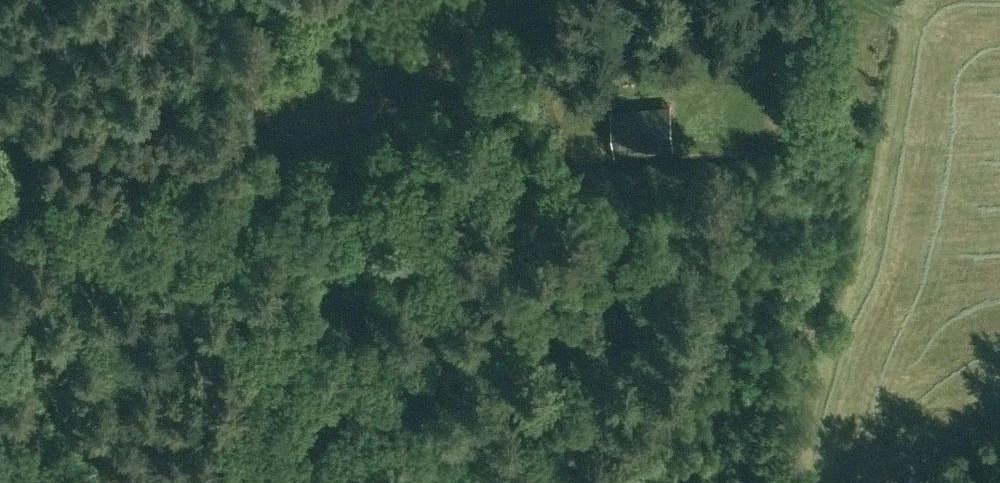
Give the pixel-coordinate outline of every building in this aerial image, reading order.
[(612,109),(615,154),(676,149),(672,103),(612,109)]
